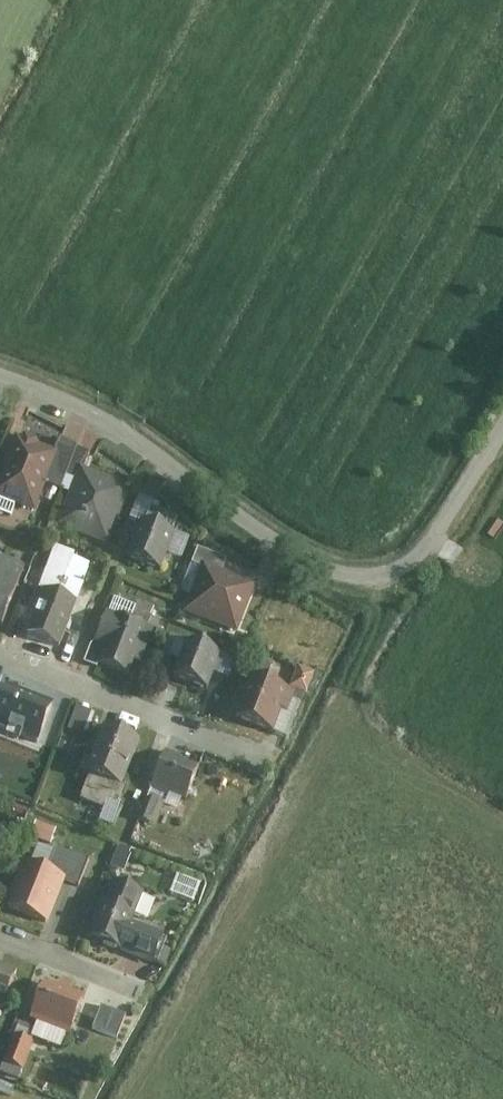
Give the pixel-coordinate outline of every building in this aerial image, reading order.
[(20,433),(0,482),(0,494),(46,513),(70,453),(20,433)] [(137,487),(87,468),(65,526),(115,545),(137,487)] [(170,536),(139,525),(125,564),(157,575),(170,536)] [(179,590),(194,595),(203,569),(218,574),(223,560),(194,550),(179,590)] [(78,561),(50,551),(36,590),(48,595),(34,637),(71,650),(88,602),(66,594),(78,561)] [(13,626),(32,568),(0,558),(0,621),(13,626)] [(237,632),(254,587),(218,574),(203,569),(194,595),(187,614),(237,632)] [(155,632),(112,615),(101,642),(112,646),(107,659),(139,672),(155,632)] [(233,655),(197,643),(184,680),(220,692),(233,655)] [(313,675),(295,668),(288,689),(305,695),(313,675)] [(292,695),(248,679),(233,721),(270,735),(278,715),(284,717),(292,695)] [(64,704),(16,686),(0,728),(49,746),(64,704)] [(69,730),(91,739),(102,714),(80,705),(69,730)] [(152,742),(116,728),(92,793),(127,806),(152,742)] [(200,769),(162,753),(149,786),(187,802),(200,769)] [(147,802),(138,824),(152,830),(161,808),(147,802)] [(54,844),(59,827),(40,821),(34,838),(54,844)] [(94,860),(47,843),(22,908),(56,921),(72,880),(85,885),(94,860)] [(129,869),(134,848),(119,845),(115,866),(129,869)] [(165,895),(117,877),(94,937),(167,965),(177,937),(153,927),(165,895)] [(14,1016),(28,977),(0,967),(0,1011),(14,1016)] [(96,1000),(53,983),(39,1019),(82,1035),(96,1000)] [(95,1028),(120,1037),(129,1013),(103,1004),(95,1028)] [(41,1043),(26,1037),(16,1062),(31,1068),(41,1043)] [(1,1071),(22,1078),(25,1068),(4,1062),(1,1071)]
